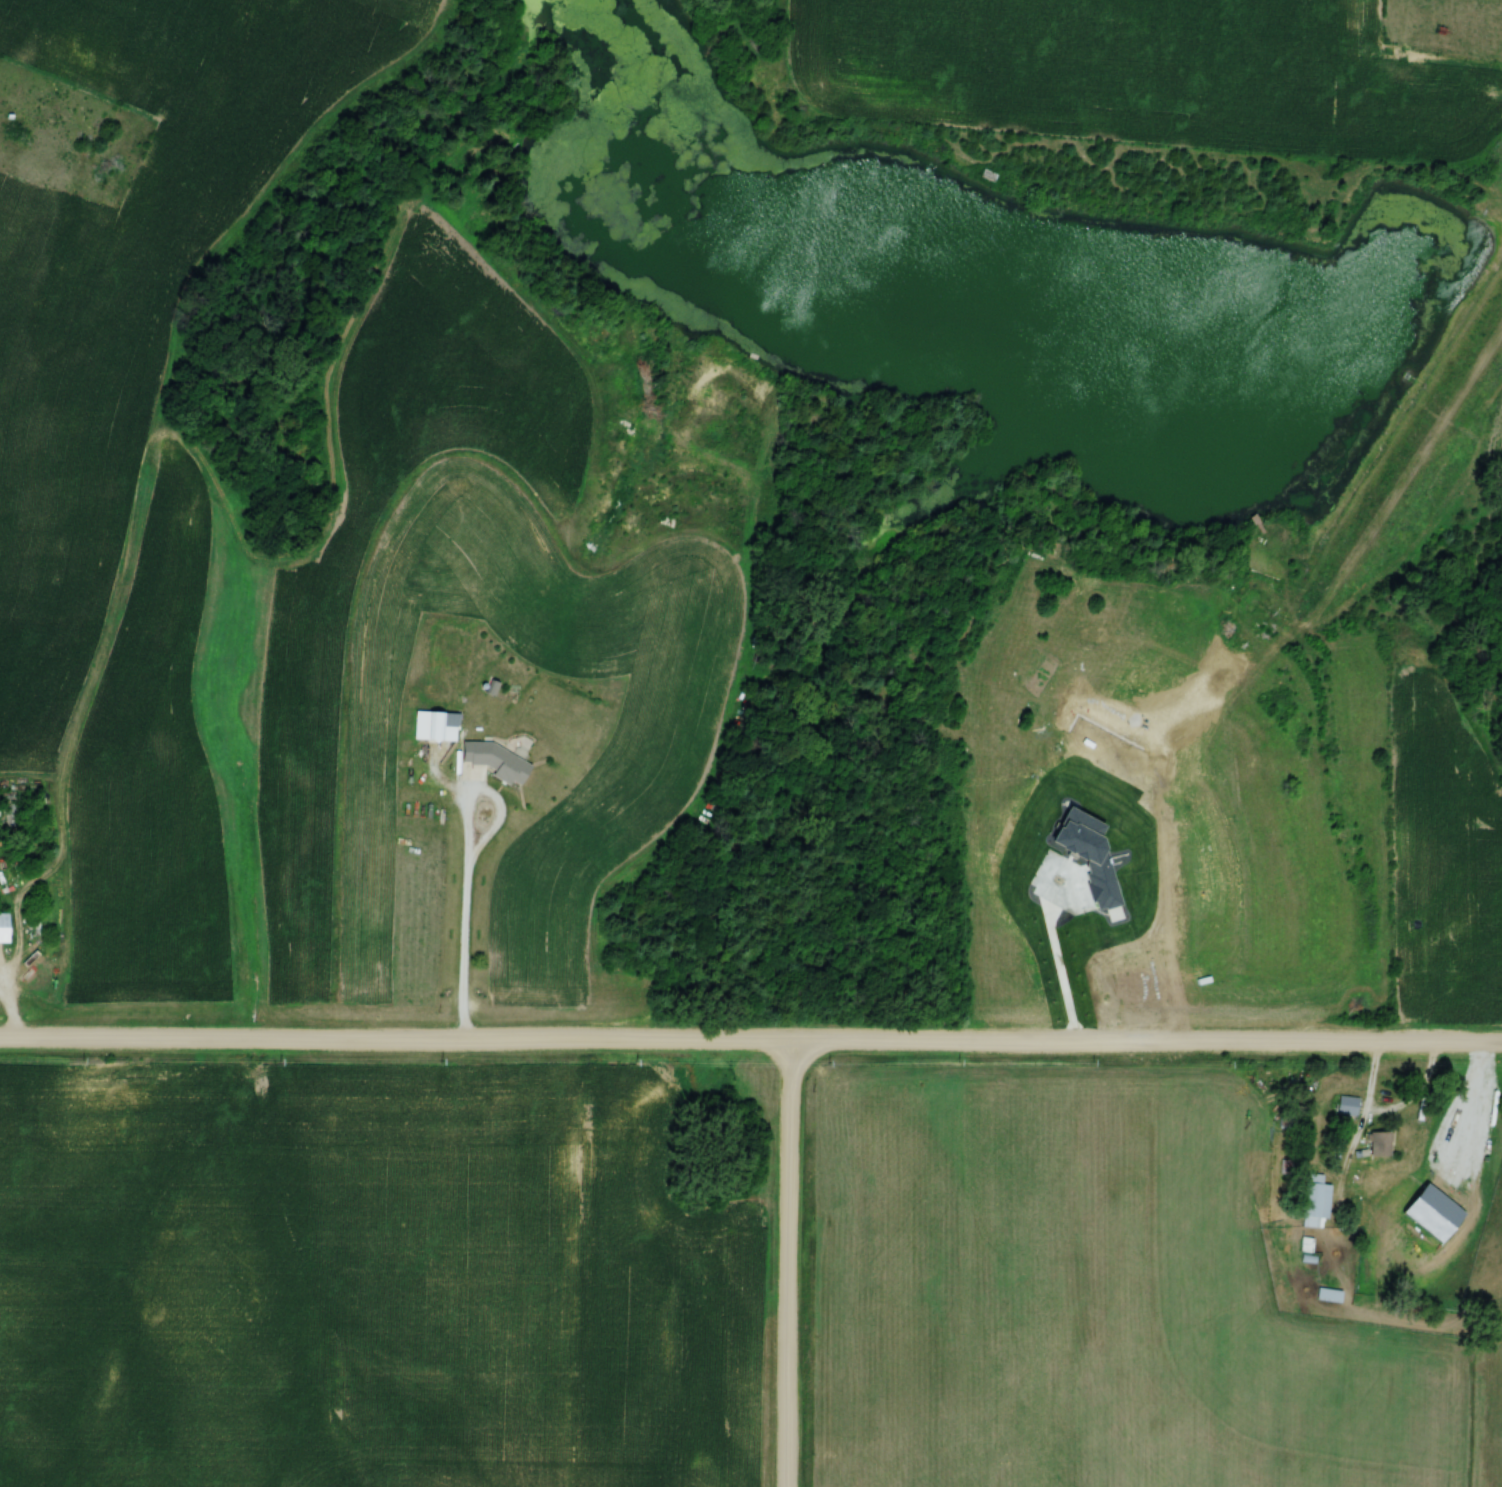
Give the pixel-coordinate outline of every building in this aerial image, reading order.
[(413,741),(441,742),(442,712),(413,712),(413,741)] [(459,763),(483,765),(492,770),(491,778),(507,786),(518,787),(529,764),(488,744),(461,742),(459,763)] [(1355,1118),(1357,1099),(1338,1097),(1336,1116),(1355,1118)] [(1388,1133),(1366,1133),(1366,1162),(1388,1162),(1388,1133)] [(1320,1229),(1320,1219),(1327,1219),(1329,1185),(1322,1185),(1322,1175),(1304,1174),(1301,1228),(1320,1229)] [(1315,1300),(1339,1304),(1341,1292),(1317,1289),(1315,1300)]
